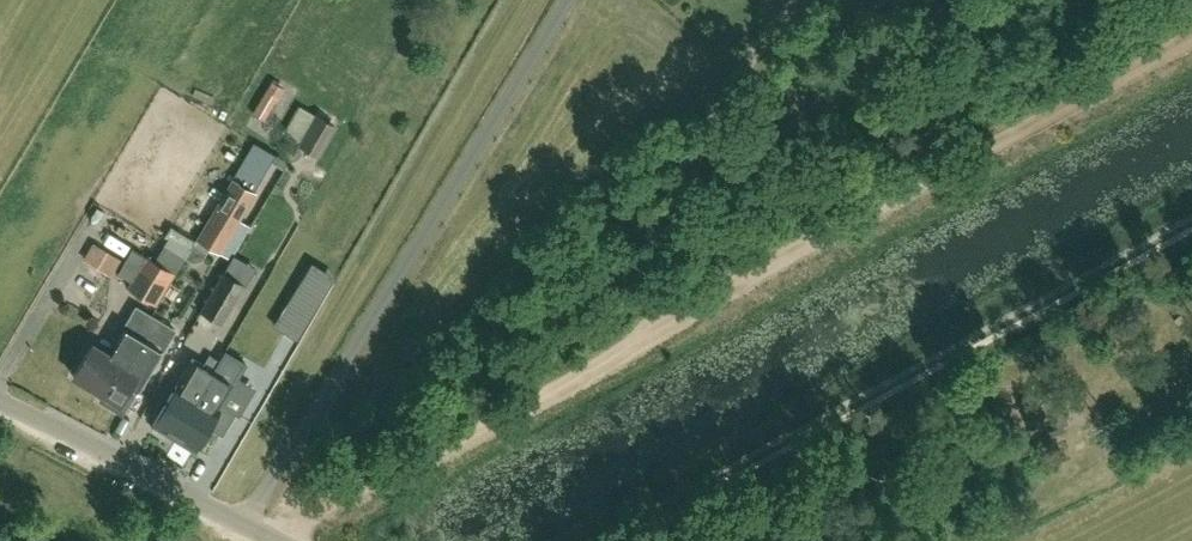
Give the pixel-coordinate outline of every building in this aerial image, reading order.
[(275,78),(256,112),(273,121),(292,88),(275,78)] [(332,125),(315,115),(298,144),(316,154),(332,125)] [(242,218),(256,193),(248,189),(271,151),(256,141),(198,237),(193,247),(186,259),(193,264),(202,261),(212,246),(221,252),(242,218)] [(83,260),(111,277),(122,260),(93,242),(83,260)] [(145,257),(127,287),(155,304),(173,274),(183,257),(164,245),(153,262),(145,257)] [(131,248),(116,273),(129,280),(144,256),(131,248)] [(329,284),(307,271),(284,310),(306,323),(329,284)] [(201,312),(221,324),(244,286),(223,273),(201,312)] [(92,343),(73,375),(103,394),(123,362),(128,365),(143,339),(158,315),(138,303),(123,327),(108,353),(92,343)] [(103,394),(100,400),(101,401),(101,400),(122,413),(136,389),(139,391),(163,351),(177,327),(158,315),(143,339),(128,365),(123,362),(103,394)] [(218,361),(174,437),(194,449),(208,425),(221,433),(234,411),(221,403),(238,376),(245,363),(224,350),(218,361)] [(154,426),(152,428),(153,431),(163,437),(166,436),(168,434),(174,437),(218,361),(209,356),(202,369),(193,363),(180,385),(177,384),(153,425),(154,426)]
